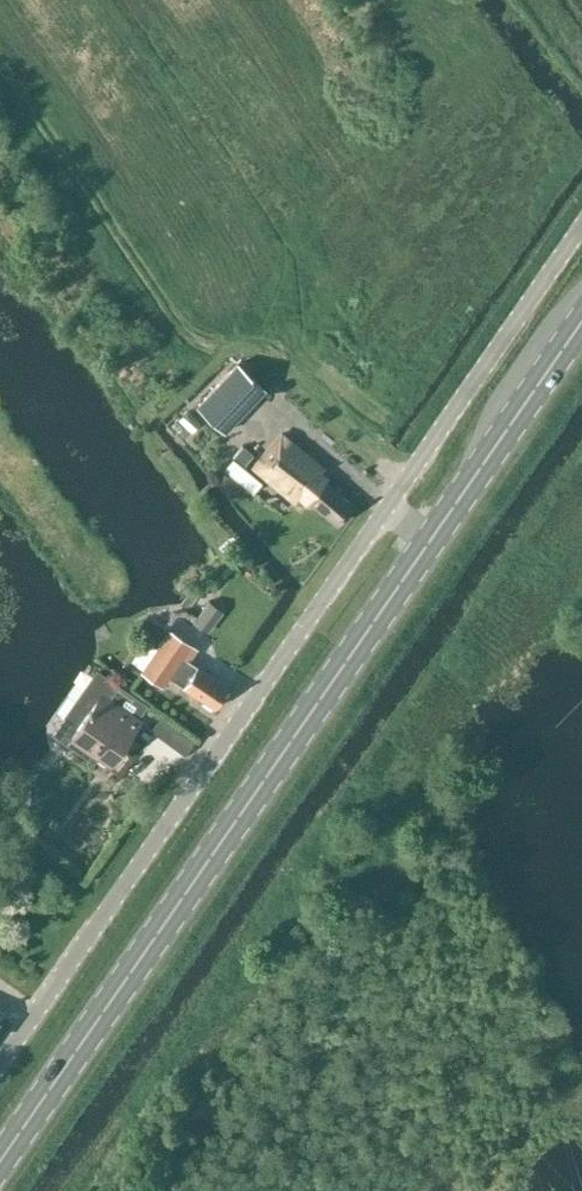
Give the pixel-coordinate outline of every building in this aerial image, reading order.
[(223,434),(245,410),(264,389),(233,361),(192,408),(202,416),(223,434)] [(307,499),(336,524),(354,504),(326,480),(328,477),(320,470),(323,466),(283,431),(253,466),(293,501),(298,496),(305,502),(307,499)] [(250,492),(262,479),(231,451),(219,464),(250,492)] [(227,500),(232,495),(226,489),(223,485),(218,490),(221,494),(225,498),(227,500)] [(191,623),(207,635),(223,613),(207,601),(191,623)] [(166,626),(147,654),(137,670),(161,685),(168,674),(184,685),(183,686),(215,707),(229,686),(198,666),(178,652),(186,640),(166,626)] [(139,720),(132,715),(141,702),(117,686),(118,684),(94,668),(50,732),(92,761),(98,752),(111,761),(139,720)]
